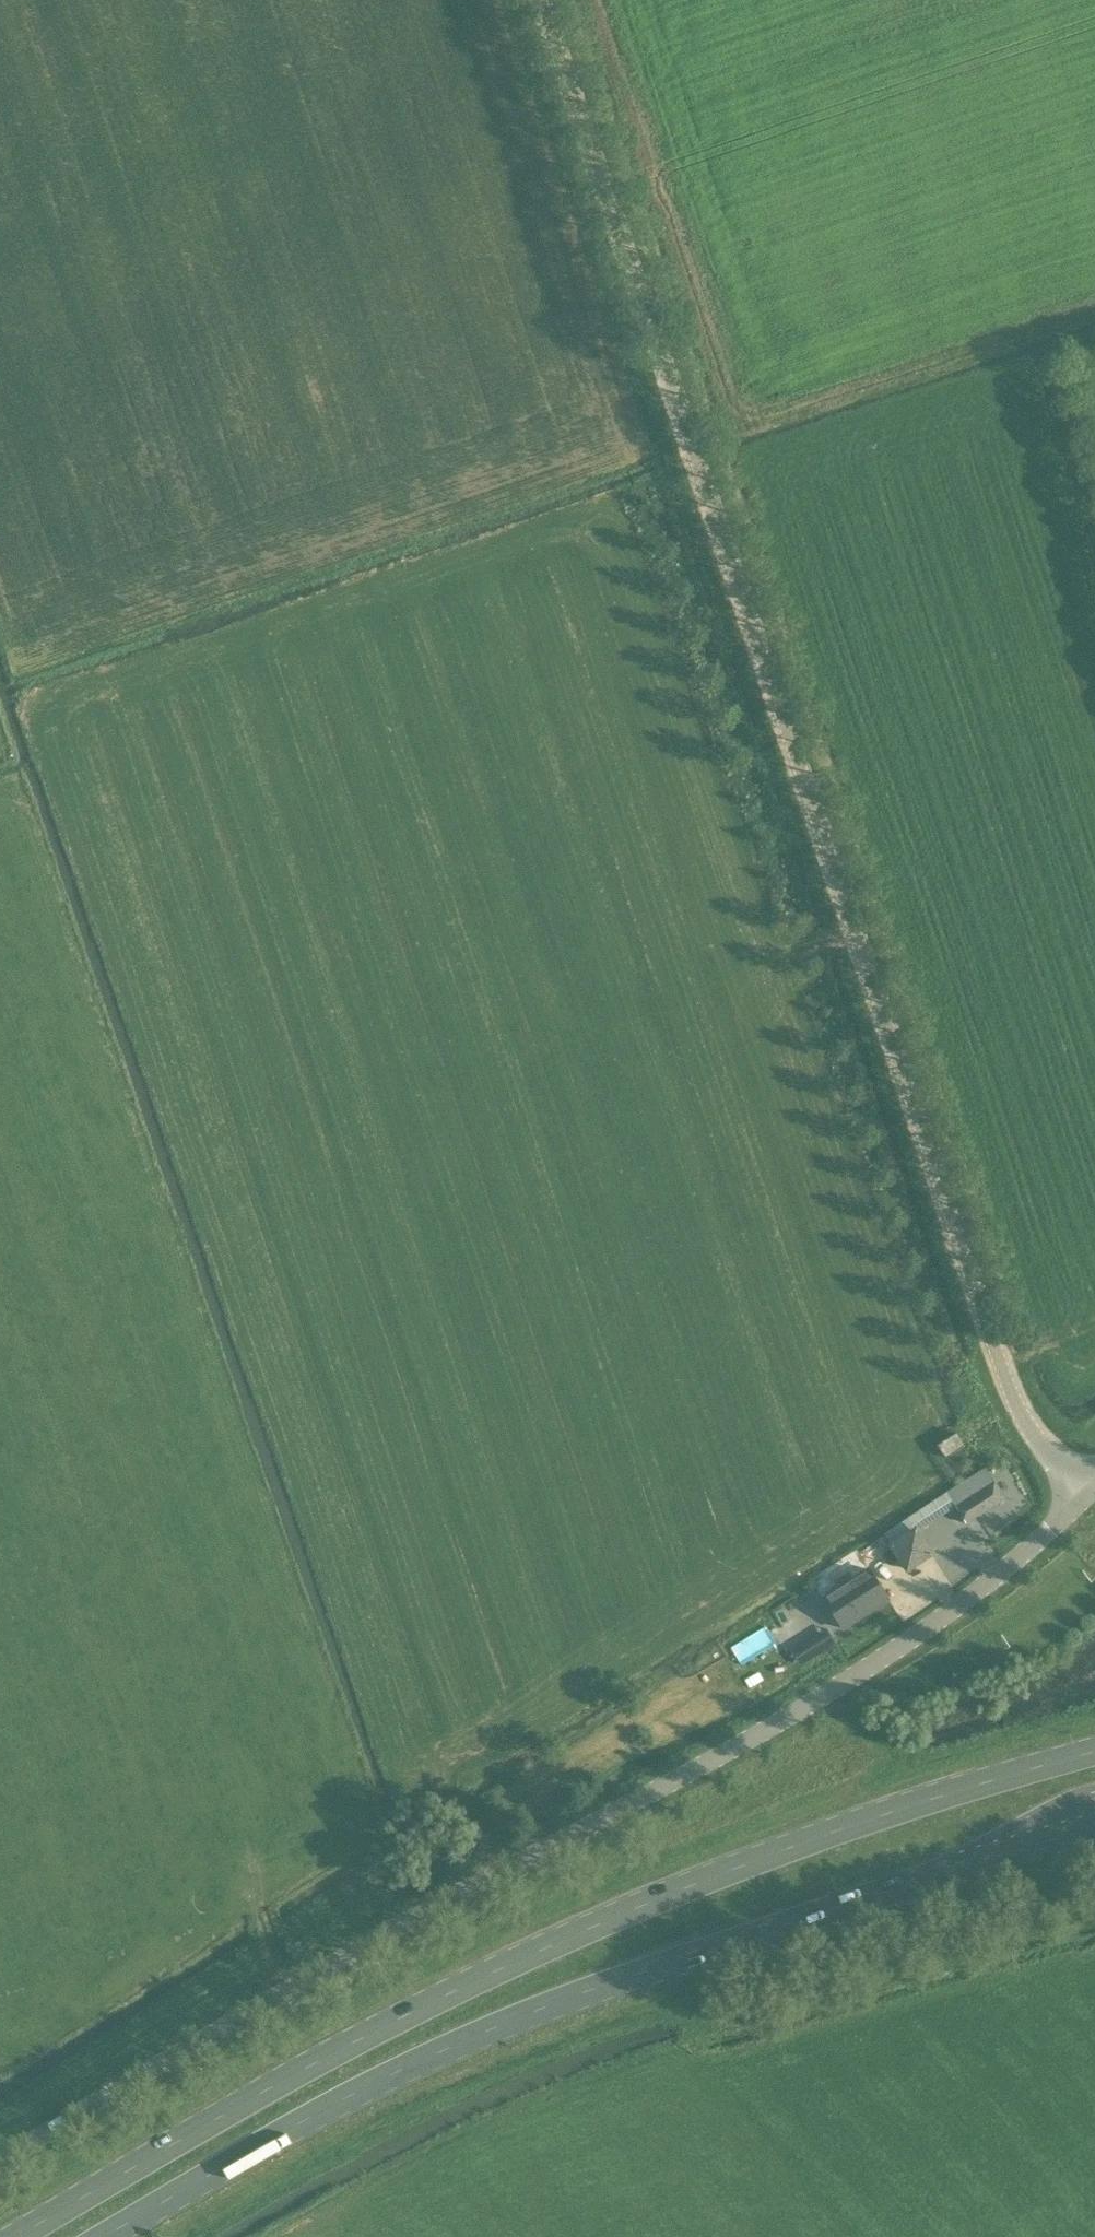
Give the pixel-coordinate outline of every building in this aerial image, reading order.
[(945,1456),(963,1445),(957,1435),(940,1446),(945,1456)] [(985,1468),(947,1492),(953,1500),(966,1523),(1005,1500),(992,1479),(985,1468)] [(869,1569),(823,1599),(842,1628),(888,1599),(869,1569)] [(789,1634),(802,1660),(828,1647),(815,1621),(789,1634)] [(736,1674),(772,1651),(759,1632),(723,1655),(736,1674)]
